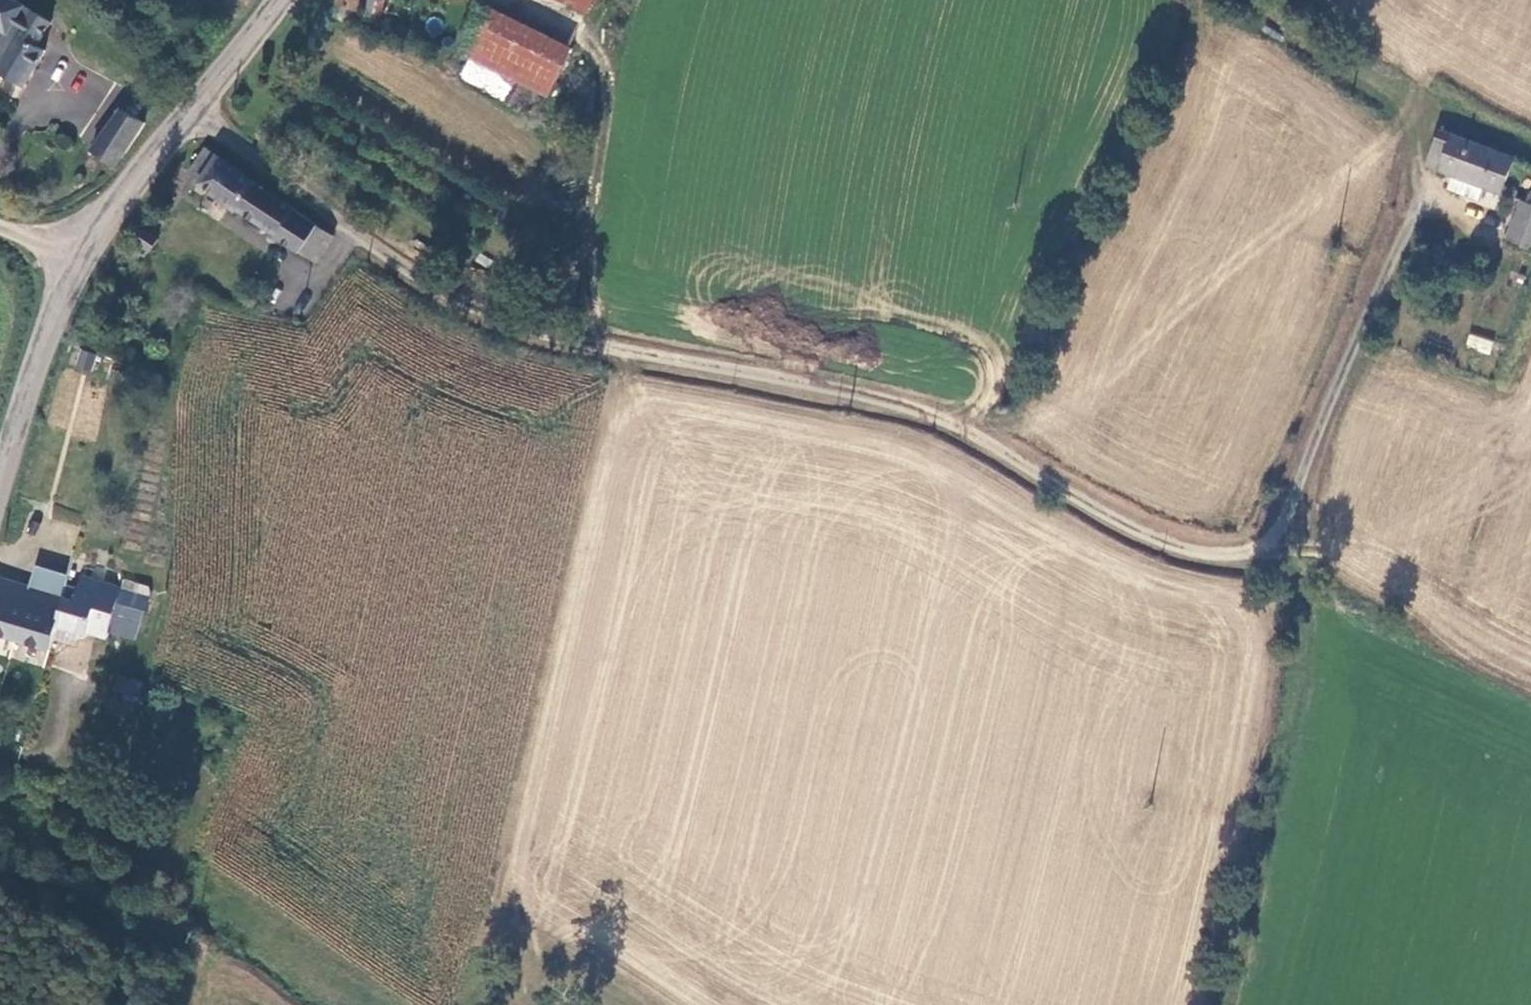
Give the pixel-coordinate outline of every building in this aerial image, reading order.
[(25,4),(18,0),(15,0),(0,25),(10,31),(25,4)] [(347,4),(352,6),(365,12),(371,0),(349,0),(347,4)] [(371,23),(384,29),(398,6),(386,0),(383,0),(371,23)] [(612,0),(563,0),(603,19),(612,0)] [(10,31),(0,25),(0,70),(24,85),(46,49),(37,44),(52,20),(25,4),(10,31)] [(356,10),(352,6),(346,9),(344,15),(346,21),(352,23),(356,23),(359,22),(362,19),(359,14),(356,10)] [(476,51),(565,98),(586,57),(499,7),(476,51)] [(112,163),(142,122),(121,106),(90,147),(112,163)] [(1426,163),(1450,172),(1466,177),(1486,184),(1501,190),(1513,158),(1436,128),(1426,163)] [(262,185),(217,152),(196,179),(241,212),(244,209),(289,241),(286,244),(312,263),(314,261),(327,270),(345,246),(305,216),(302,220),(259,189),(262,185)] [(1466,177),(1450,172),(1446,186),(1462,191),(1466,177)] [(1481,199),(1486,184),(1466,177),(1462,191),(1481,199)] [(1516,200),(1506,242),(1530,249),(1530,203),(1516,200)] [(159,235),(145,225),(136,237),(150,248),(159,235)] [(1490,353),(1493,339),(1467,334),(1465,347),(1490,353)] [(80,348),(73,367),(88,373),(95,354),(80,348)] [(0,578),(0,634),(53,651),(59,630),(67,601),(78,559),(59,552),(52,573),(38,568),(31,588),(0,578)] [(81,606),(89,581),(94,564),(78,559),(67,601),(81,606)] [(81,606),(67,601),(59,630),(90,641),(93,633),(112,640),(127,595),(89,581),(81,606)]
